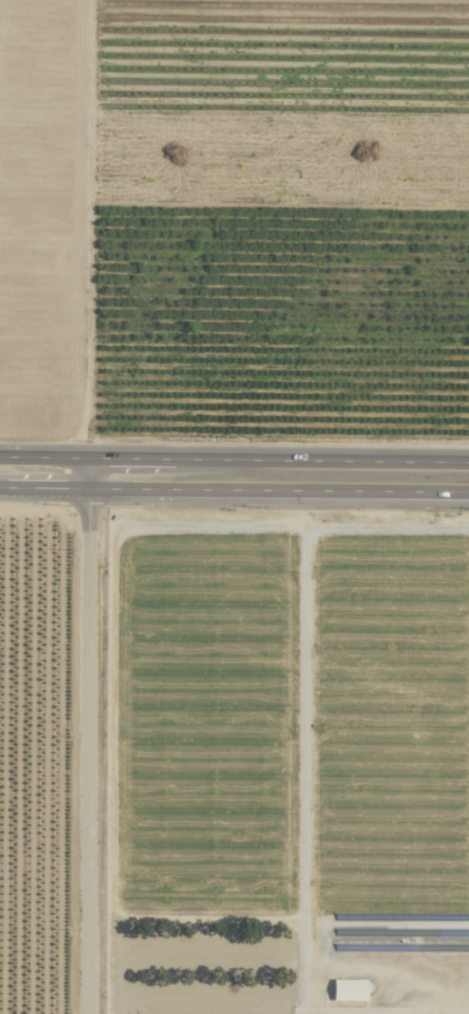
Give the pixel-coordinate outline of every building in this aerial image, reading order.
[(332,1001),(365,1001),(365,980),(332,980),(332,1001)]
